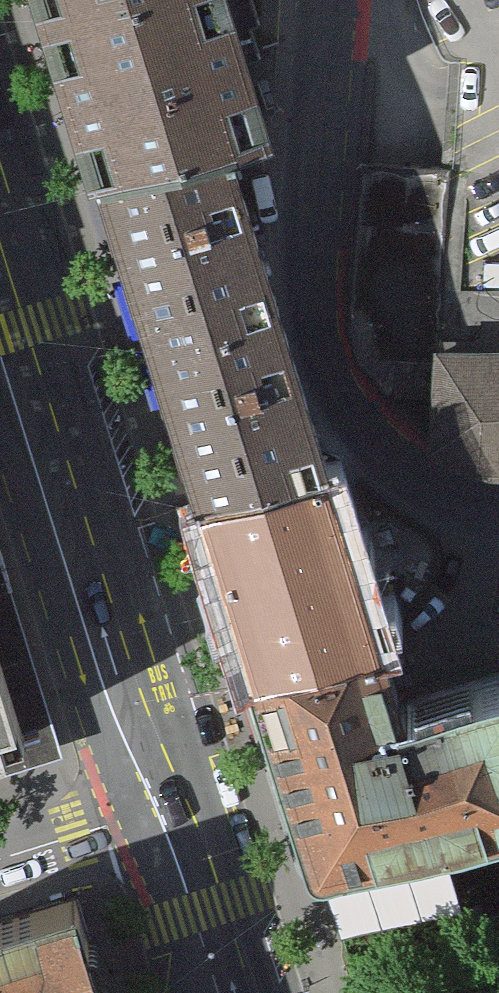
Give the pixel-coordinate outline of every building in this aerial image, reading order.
[(102,158),(219,122),(280,104),(248,0),(57,0),(102,158)] [(219,122),(102,158),(195,475),(311,441),(219,122)] [(448,174),(362,170),(354,349),(366,380),(431,445),(489,470),(498,470),(498,356),(443,358),(448,174)] [(311,441),(195,475),(257,679),(381,636),(323,437),(311,441)] [(44,750),(0,614),(0,765),(44,750)] [(381,636),(257,679),(313,844),(351,860),(498,809),(498,669),(404,702),(381,636)] [(69,901),(0,923),(0,992),(98,992),(69,901)] [(481,902),(466,905),(472,935),(487,932),(481,902)]
